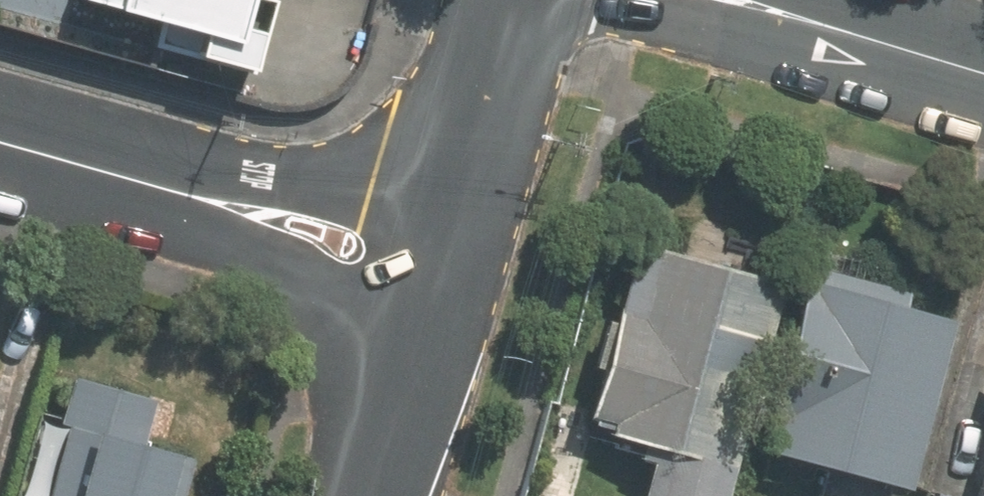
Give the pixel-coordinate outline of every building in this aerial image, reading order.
[(74,1),(196,31),(190,55),(249,70),(266,0),(74,0),(74,1)] [(657,238),(602,416),(661,434),(641,495),(728,495),(795,280),(657,238)] [(920,284),(823,258),(772,441),(917,481),(961,321),(914,309),(920,284)] [(73,428),(54,495),(174,495),(188,447),(124,429),(135,390),(72,373),(58,424),(73,428)]
